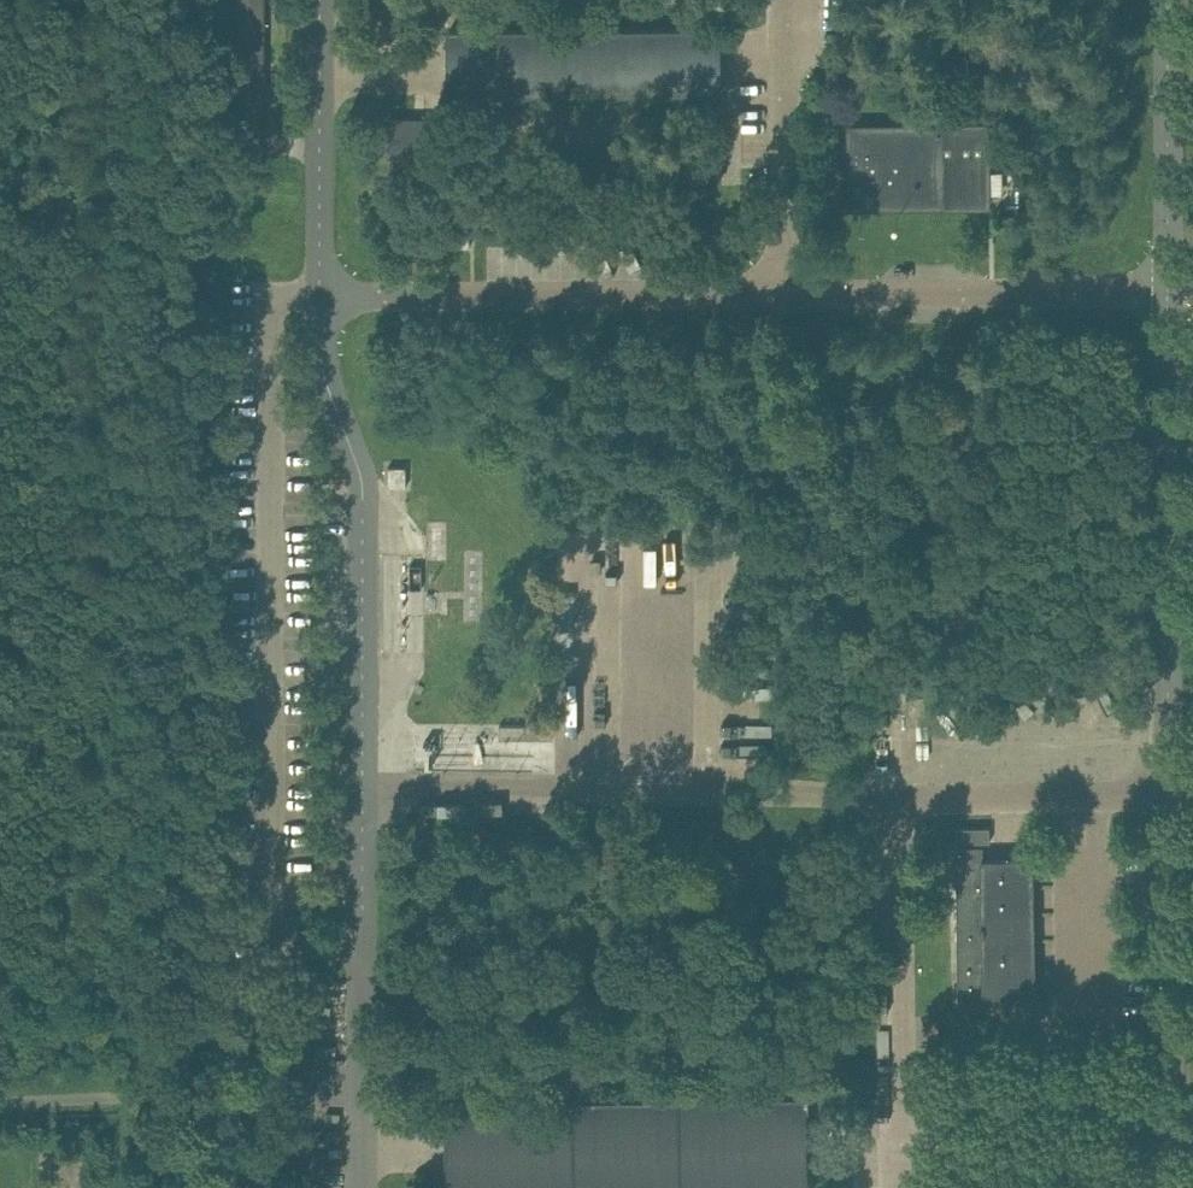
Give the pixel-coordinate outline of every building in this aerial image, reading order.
[(449,93),(692,92),(721,92),(721,28),(449,28),(449,93)] [(450,150),(450,117),(390,117),(390,150),(450,150)] [(939,147),(944,147),(944,122),(943,122),(943,123),(851,124),(851,123),(850,123),(850,148),(855,147),(856,183),(850,183),(850,208),(852,208),(852,206),(943,205),(943,207),(945,207),(945,182),(939,182),(939,147)] [(470,230),(449,230),(449,245),(470,245),(470,230)] [(406,486),(406,465),(389,465),(389,486),(406,486)] [(931,719),(930,694),(911,695),(912,719),(931,719)] [(500,724),(500,736),(500,738),(553,738),(553,730),(553,724),(542,724),(504,724),(500,724)] [(956,841),(990,840),(989,826),(956,827),(956,841)] [(986,995),(1034,994),(1031,857),(984,859),(983,848),(983,845),(956,846),(957,887),(963,887),(964,941),(958,941),(959,1009),(986,1008),(986,995)] [(809,1124),(808,1095),(806,1095),(806,1096),(692,1099),(448,1103),(448,1102),(446,1102),(446,1131),(447,1171),(447,1187),(810,1187),(809,1124)] [(838,1112),(838,1124),(852,1124),(851,1111),(838,1112)]
